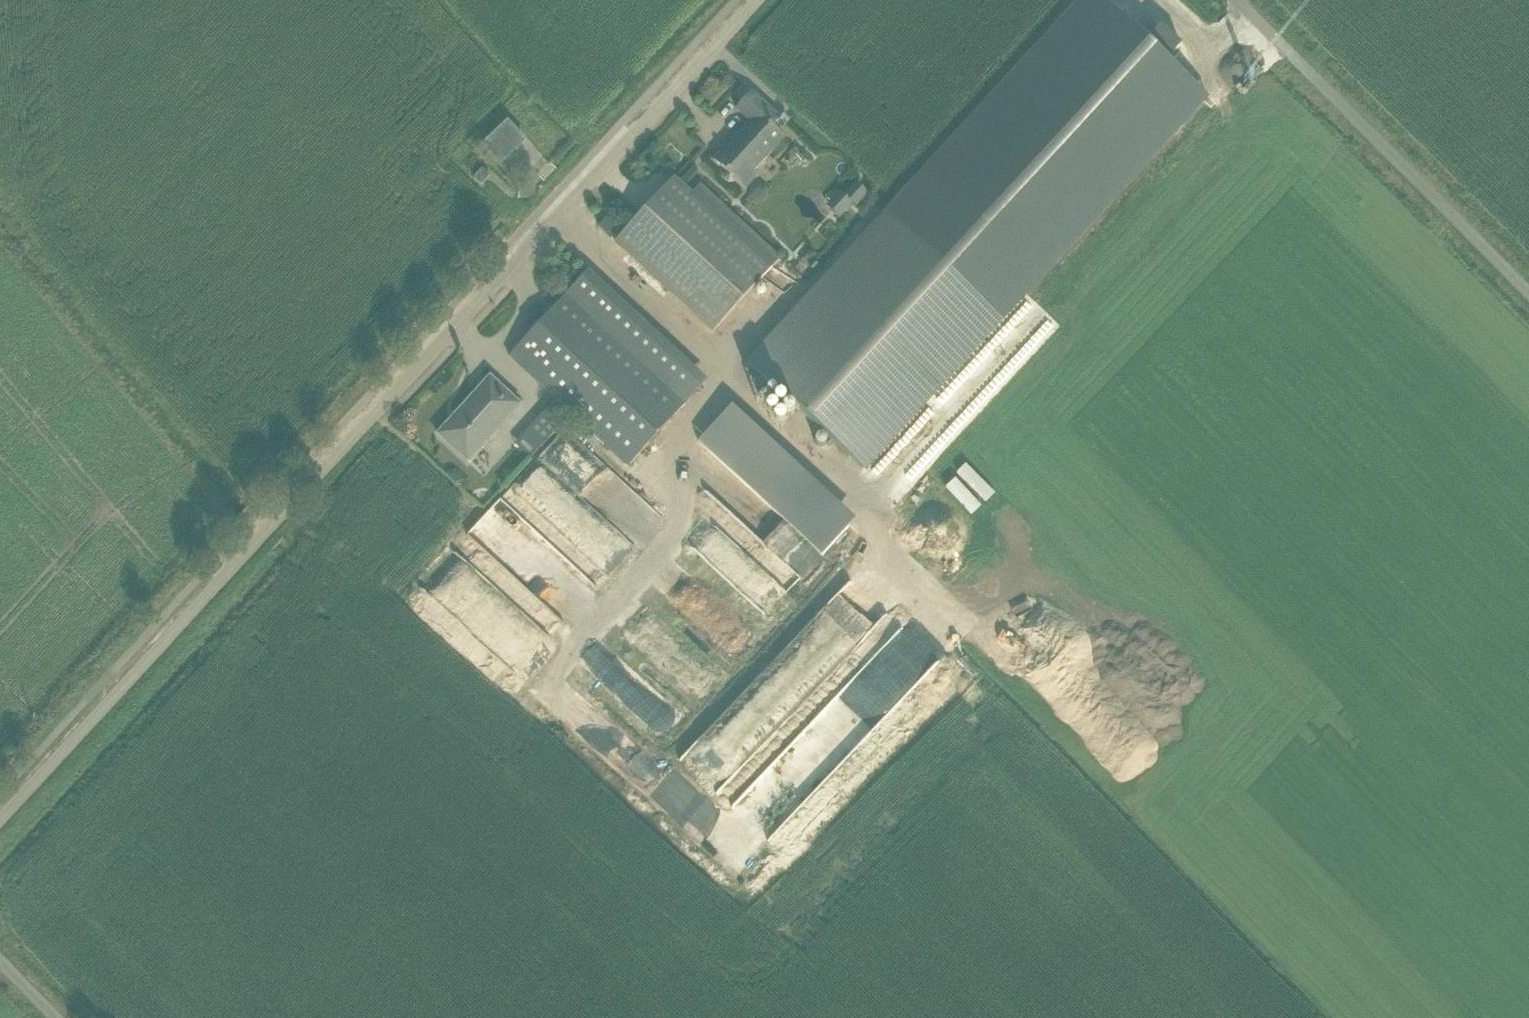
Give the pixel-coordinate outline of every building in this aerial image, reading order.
[(798,335),(885,470),(898,462),(938,416),(953,406),(964,393),(966,392),(1108,226),(1120,218),(1191,135),(1184,124),(1176,117),(1181,114),(1213,77),(1123,0),(1101,0),(1008,109),(1021,120),(1007,135),(1072,236),(1061,226),(1037,189),(1000,232),(969,252),(911,203),(798,335)] [(741,189),(792,132),(747,91),(730,110),(743,121),(709,160),(741,189)] [(521,123),(499,146),(532,178),(555,155),(521,123)] [(682,191),(631,247),(727,333),(778,276),(682,191)] [(867,212),(881,201),(874,192),(860,203),(867,212)] [(593,276),(523,354),(650,467),(719,388),(593,276)] [(465,464),(518,404),(486,375),(432,435),(465,464)] [(841,557),(881,516),(760,399),(720,440),(841,557)] [(630,497),(572,446),(552,469),(610,520),(630,497)] [(756,490),(739,509),(805,568),(822,548),(756,490)] [(722,531),(701,555),(767,614),(788,590),(722,531)] [(566,599),(596,567),(578,551),(567,563),(558,555),(540,575),(566,599)] [(703,576),(687,590),(708,613),(724,598),(703,576)] [(857,595),(799,691),(845,718),(868,680),(879,687),(912,632),(895,622),(901,613),(892,607),(888,614),(857,595)] [(688,670),(708,650),(693,636),(674,655),(688,670)]
